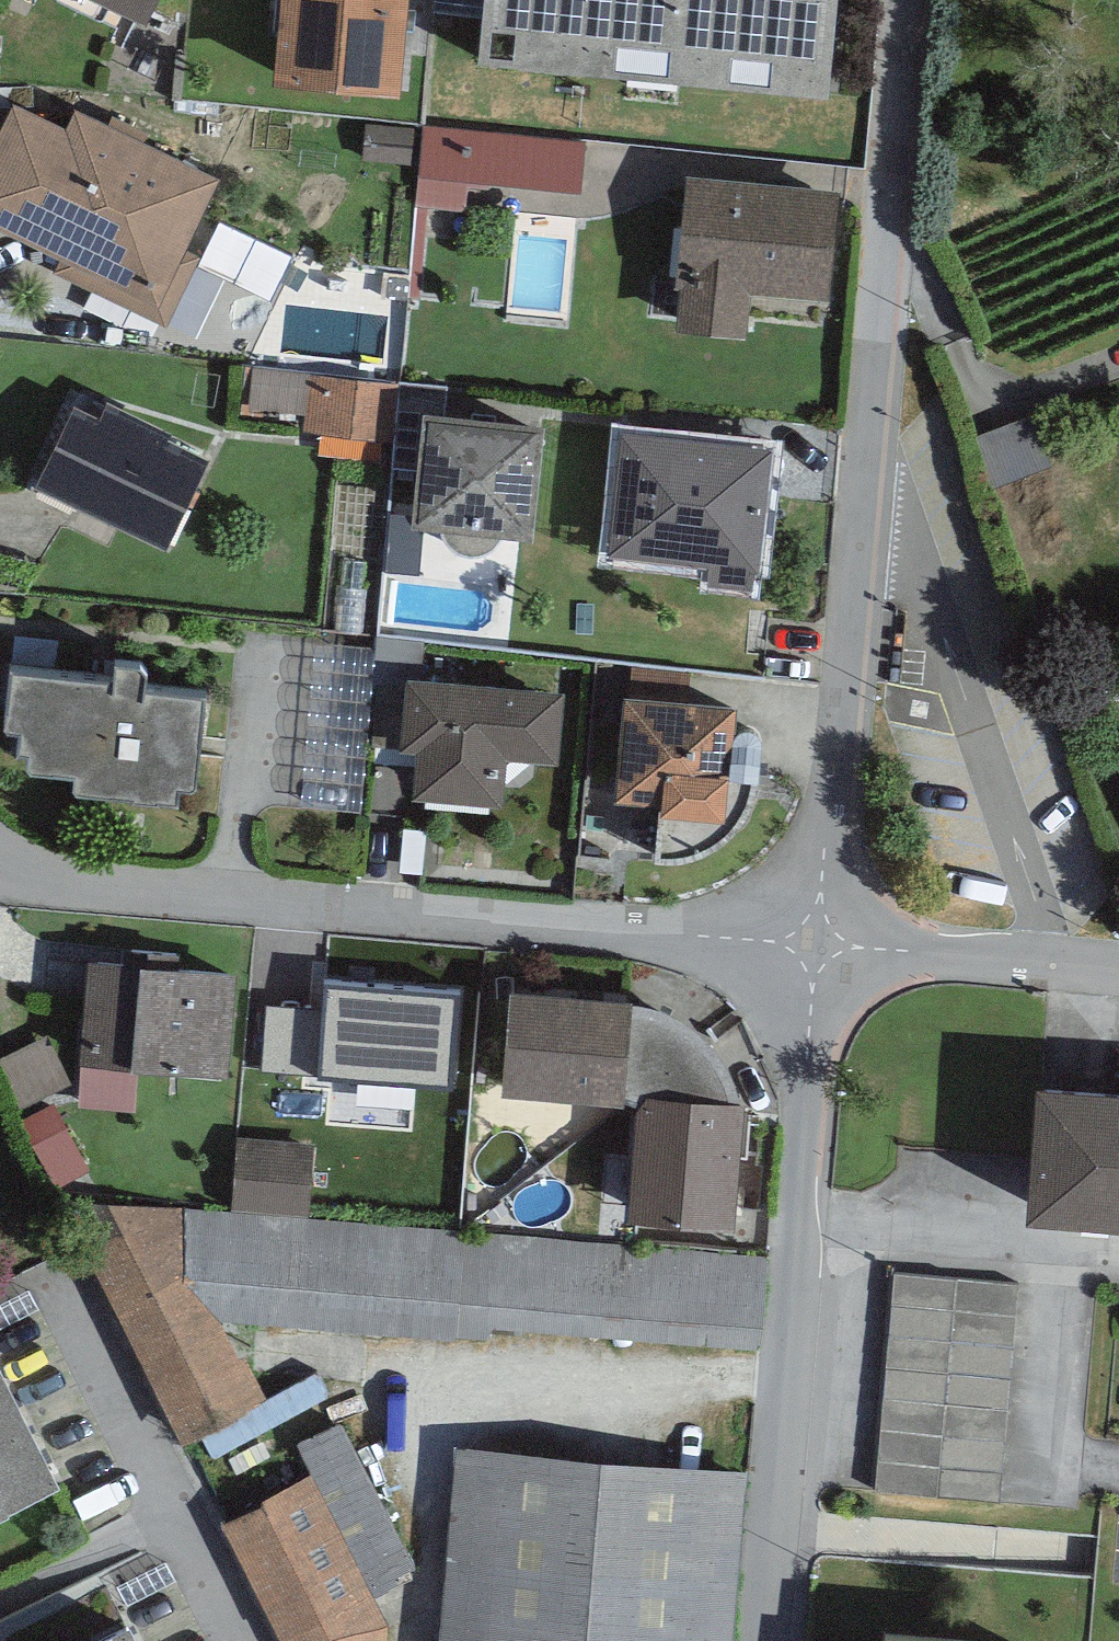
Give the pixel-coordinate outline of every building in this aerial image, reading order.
[(146,17),(154,0),(110,0),(146,17)] [(274,76),(398,87),(405,0),(280,0),(274,76)] [(665,74),(672,0),(483,0),(477,55),(665,74)] [(665,74),(827,90),(836,0),(672,0),(665,74)] [(74,107),(65,126),(12,101),(0,127),(0,226),(60,254),(52,272),(165,325),(199,254),(183,246),(217,174),(74,107)] [(416,127),(366,123),(363,159),(413,163),(416,127)] [(585,139),(424,123),(419,175),(580,190),(585,139)] [(840,188),(686,173),(675,283),(680,284),(676,325),(744,332),(749,289),(829,297),(840,188)] [(230,235),(209,272),(275,308),(295,270),(230,235)] [(308,373),(253,367),(249,405),(305,411),(308,373)] [(395,381),(308,373),(305,411),(303,431),(390,439),(395,381)] [(171,428),(105,395),(96,413),(73,402),(34,482),(164,546),(208,457),(167,437),(171,428)] [(411,521),(436,524),(438,530),(441,536),(444,541),(449,546),(454,549),(460,552),(467,553),(473,553),(480,552),(486,550),(491,547),(496,542),(500,537),(503,532),(528,535),(542,421),(425,407),(411,521)] [(773,443),(621,427),(607,552),(759,568),(773,443)] [(377,647),(315,640),(298,804),(360,810),(377,647)] [(143,660),(116,658),(114,675),(12,664),(6,721),(22,722),(19,743),(29,744),(27,760),(73,765),(71,782),(131,788),(130,793),(177,797),(178,779),(193,780),(202,689),(141,683),(143,660)] [(564,686),(406,672),(399,745),(416,746),(411,794),(503,802),(507,755),(557,760),(564,686)] [(735,702),(623,693),(615,795),(658,799),(658,809),(726,814),(735,702)] [(234,967),(89,954),(79,1059),(224,1072),(234,967)] [(466,982),(321,972),(313,1080),(458,1091),(466,982)] [(631,999),(509,988),(499,1092),(622,1103),(631,999)] [(0,1056),(0,1071),(18,1109),(71,1084),(48,1034),(0,1056)] [(1036,1082),(1027,1213),(1118,1220),(1118,1088),(1036,1082)] [(744,1099),(650,1091),(635,1104),(626,1217),(733,1226),(744,1099)] [(314,1141),(236,1136),(231,1208),(309,1214),(314,1141)] [(185,1435),(263,1394),(222,1316),(494,1339),(495,1329),(765,1352),(773,1256),(58,1196),(185,1435)] [(956,1279),(893,1274),(875,1490),(1001,1500),(1018,1284),(956,1279)] [(58,1480),(0,1366),(0,1510),(58,1480)] [(312,1473),(374,1591),(419,1567),(340,1416),(295,1440),(312,1473)] [(455,1444),(441,1640),(734,1640),(747,1467),(455,1444)] [(312,1473),(221,1522),(282,1640),(387,1640),(389,1623),(374,1591),(312,1473)] [(87,1640),(145,1640),(133,1618),(87,1640)]
